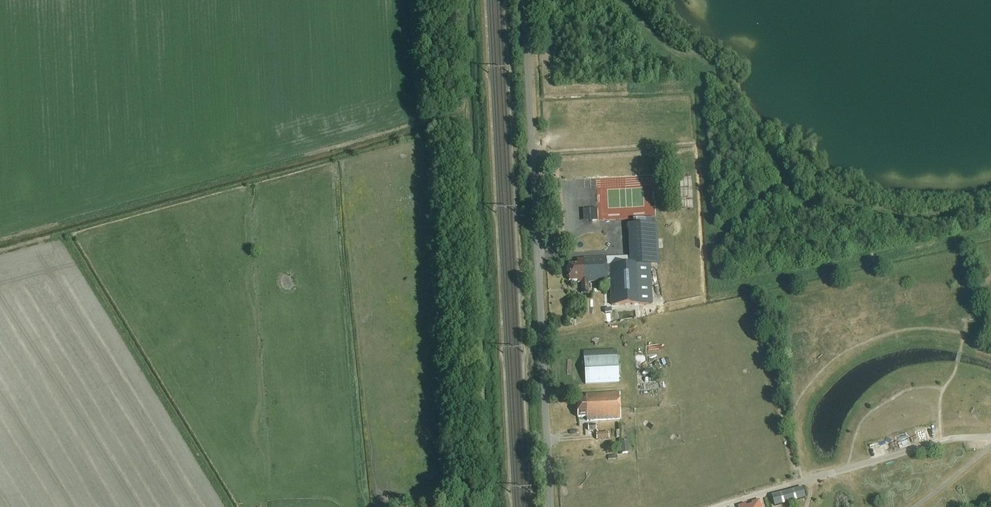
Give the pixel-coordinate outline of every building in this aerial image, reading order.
[(590,222),(636,219),(636,224),(629,224),(630,265),(606,266),(606,258),(577,259),(577,265),(569,266),(569,280),(578,279),(578,281),(581,281),(581,292),(587,291),(587,281),(610,280),(611,306),(641,305),(641,304),(653,304),(651,265),(659,265),(657,217),(650,218),(647,147),(633,148),(587,151),(590,222)] [(617,356),(584,358),(585,385),(618,384),(617,356)] [(587,422),(595,422),(621,420),(619,392),(585,395),(586,399),(576,399),(578,419),(587,418),(587,422)] [(776,506),(807,498),(804,488),(773,497),(776,506)]
